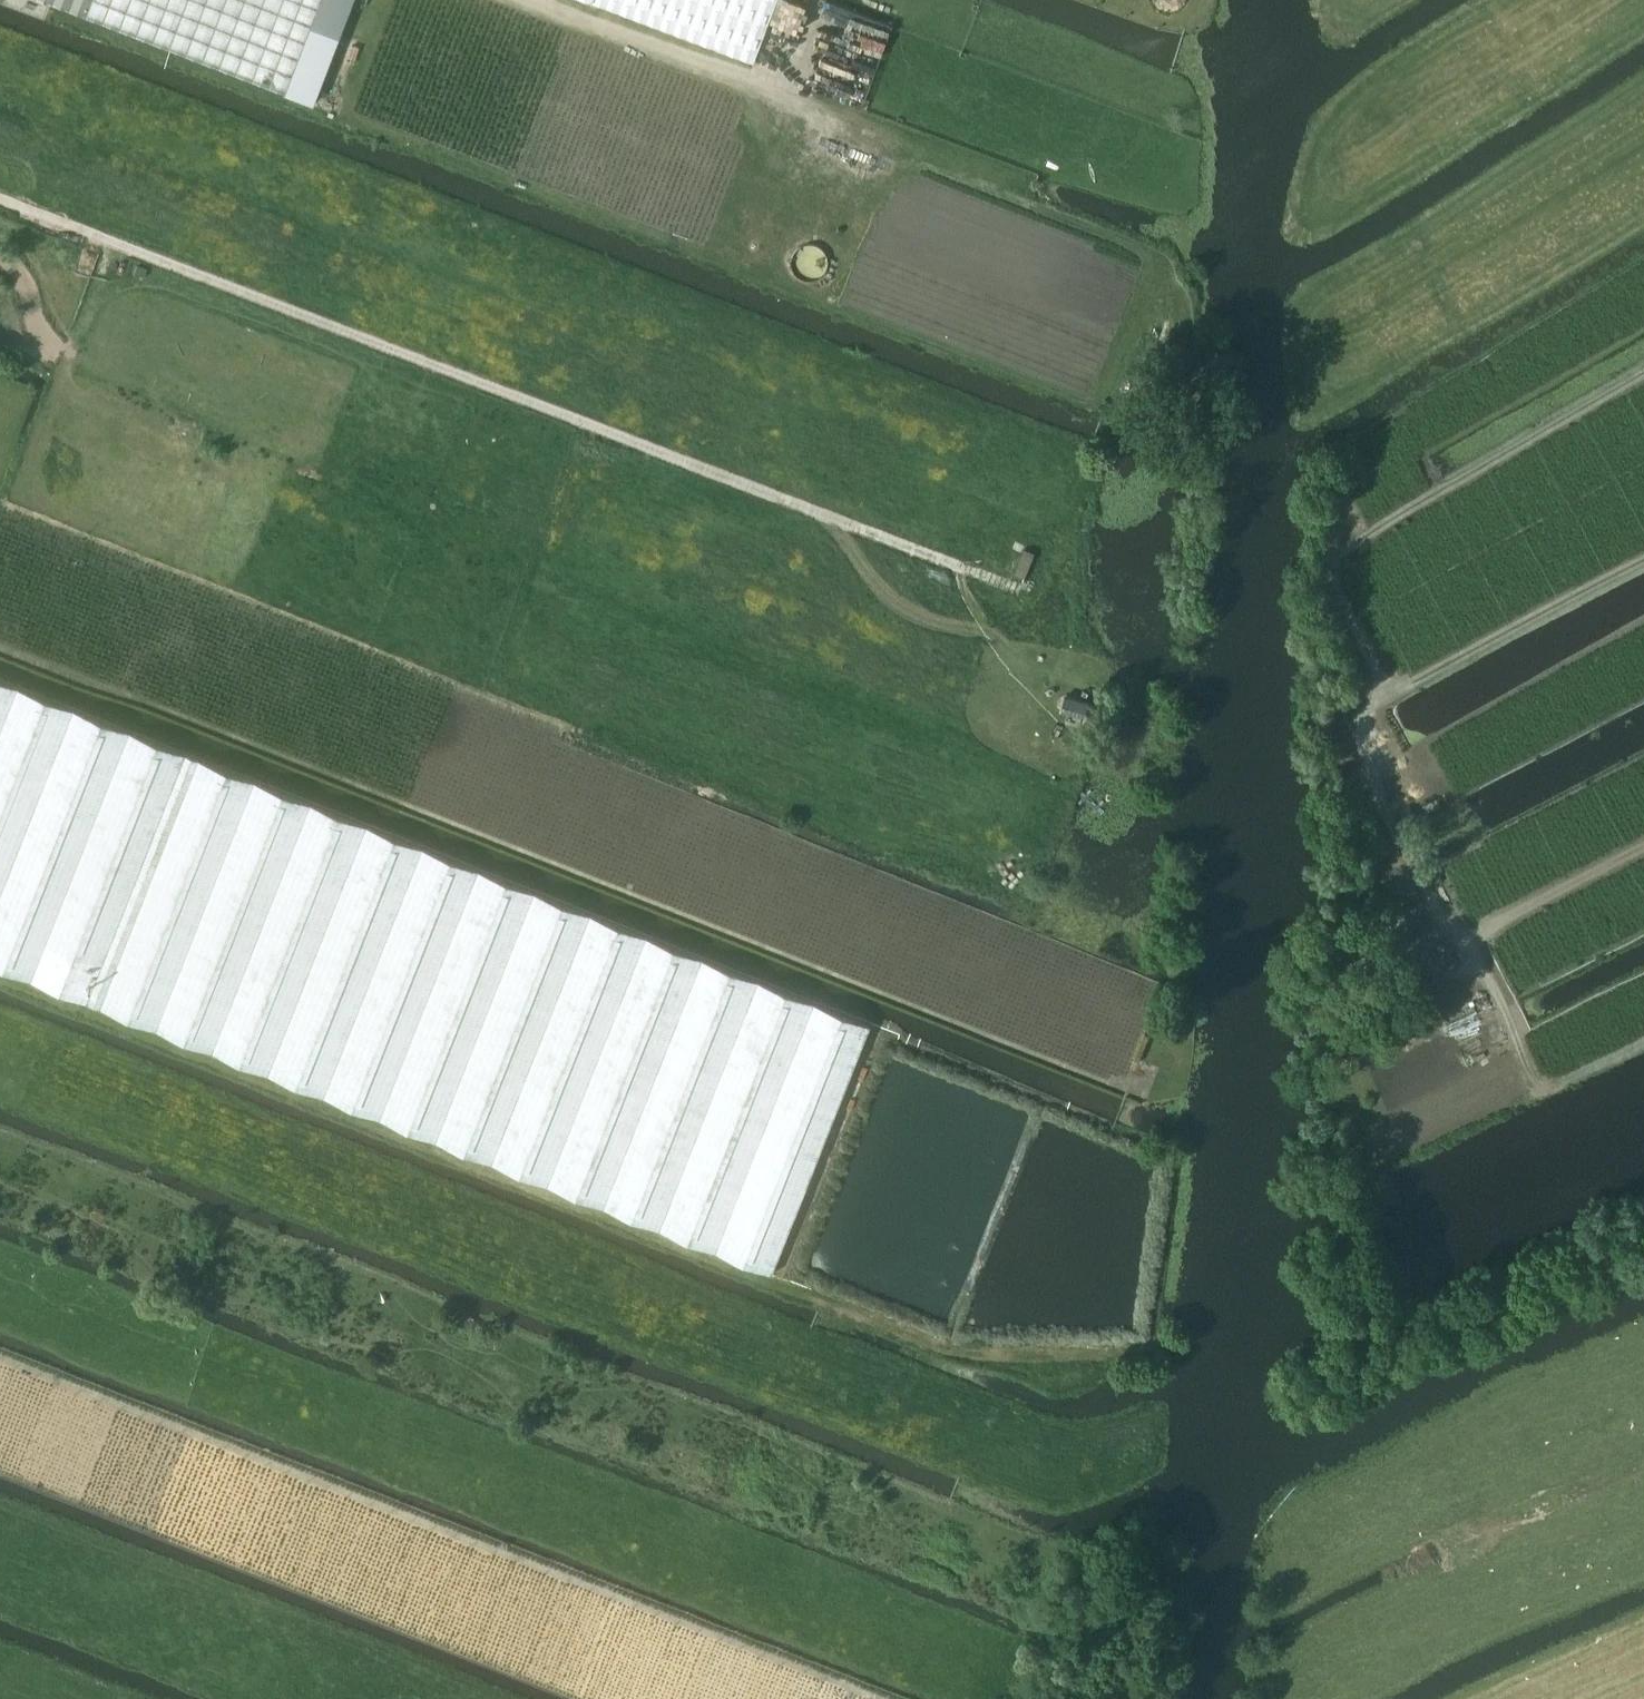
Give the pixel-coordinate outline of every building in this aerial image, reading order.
[(52,1),(286,92),(321,0),(50,0),(52,1)] [(752,60),(775,0),(594,0),(752,60)] [(777,1275),(876,1024),(0,678),(0,968),(777,1275)] [(1066,696),(1062,708),(1084,714),(1087,701),(1066,696)] [(1435,798),(1421,805),(1424,811),(1438,804),(1435,798)] [(1432,862),(1422,866),(1430,886),(1440,882),(1432,862)]
